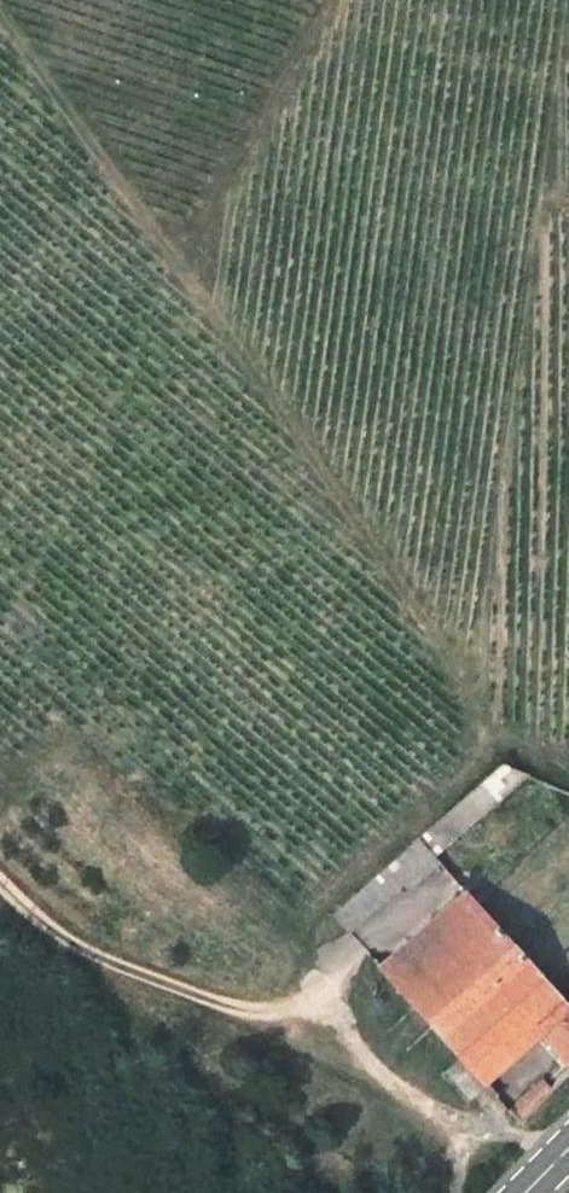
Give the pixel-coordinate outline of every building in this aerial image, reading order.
[(430,804),(449,824),(538,743),(507,732),(430,804)] [(396,836),(413,852),(420,857),(453,827),(449,824),(430,804),(396,836)] [(362,902),(413,852),(396,836),(379,852),(345,885),(362,902)] [(493,921),(476,900),(501,877),(482,858),(399,938),(436,975),(493,921)] [(501,877),(476,900),(493,921),(436,975),(480,1019),(490,1029),(548,972),(566,992),(568,994),(568,948),(501,877)] [(490,1029),(509,1050),(566,992),(548,972),(490,1029)] [(490,1029),(480,1019),(466,1034),(499,1070),(514,1055),(509,1050),(490,1029)] [(562,1051),(536,1080),(548,1092),(568,1070),(568,1058),(562,1051)]
